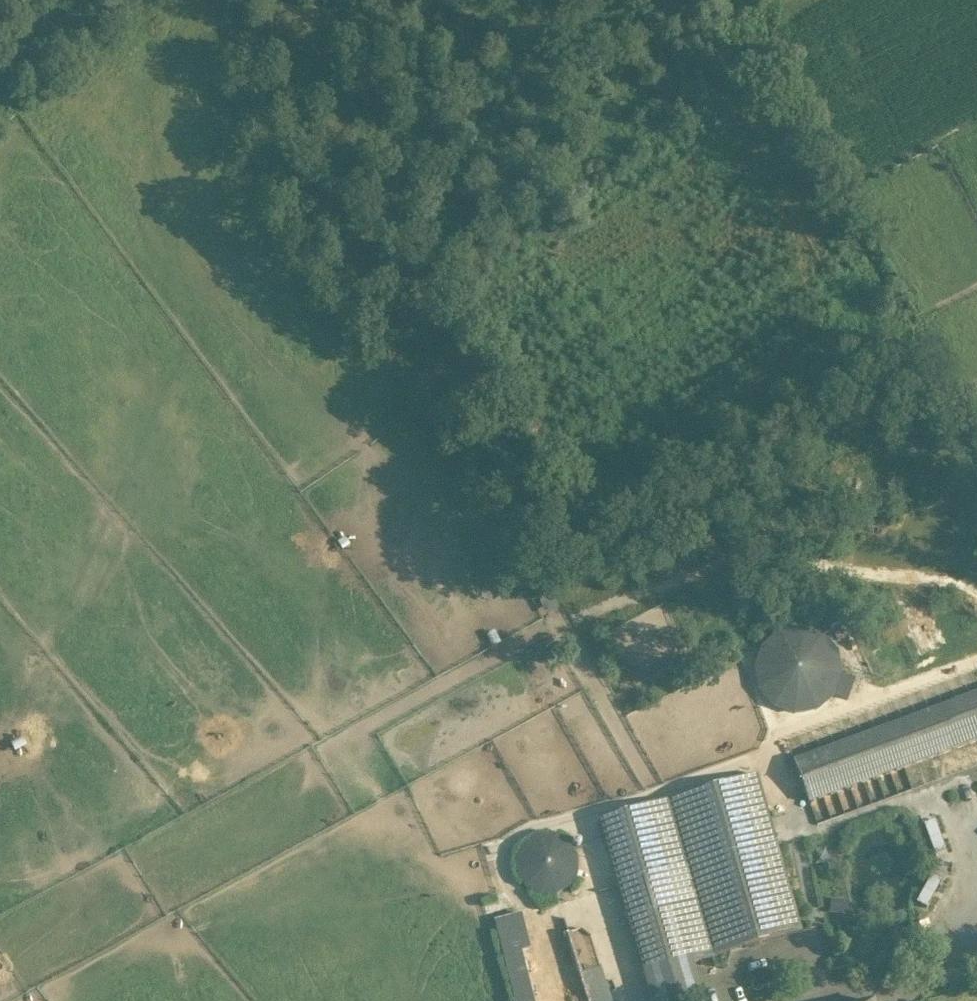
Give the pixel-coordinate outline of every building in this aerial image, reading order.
[(821,638),(801,631),(780,635),(763,649),(756,670),(760,691),(774,707),(795,714),(816,710),(832,696),(847,702),(854,681),(840,676),(836,655),(821,638)] [(793,763),(809,804),(976,742),(976,696),(793,763)] [(756,776),(599,821),(628,920),(696,900),(687,869),(776,843),(756,776)] [(932,821),(923,824),(934,853),(942,850),(932,821)] [(564,890),(570,883),(574,875),(576,866),(574,857),(569,848),(561,842),(552,838),(542,839),(532,842),(525,849),(520,857),(518,867),(520,876),(524,884),(530,890),(539,894),(547,895),(556,894),(564,890)] [(776,843),(687,869),(696,900),(713,958),(801,932),(776,843)] [(628,920),(651,1000),(703,1000),(693,964),(713,958),(696,900),(628,920)] [(493,918),(512,1000),(533,1000),(521,952),(528,950),(520,912),(493,918)] [(587,1000),(609,1000),(586,925),(566,931),(587,1000)]
